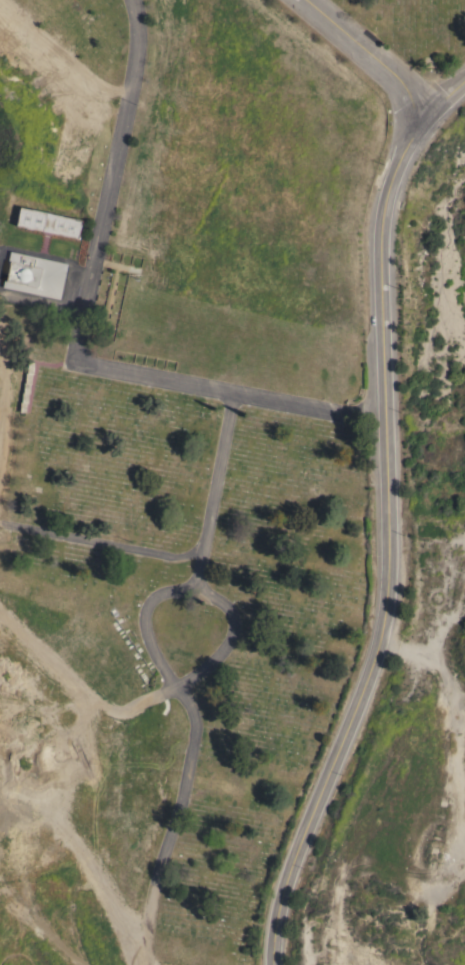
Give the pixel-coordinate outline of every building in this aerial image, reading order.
[(82,220),(78,239),(16,226),(20,207),(82,220)] [(67,264),(60,300),(2,287),(4,279),(6,279),(10,264),(7,263),(10,251),(67,264)] [(33,375),(32,374),(31,384),(30,384),(30,394),(28,394),(28,403),(26,403),(26,413),(19,413),(20,402),(21,402),(22,392),(23,392),(24,382),(25,383),(26,373),(27,373),(27,362),(34,362),(33,375)]
